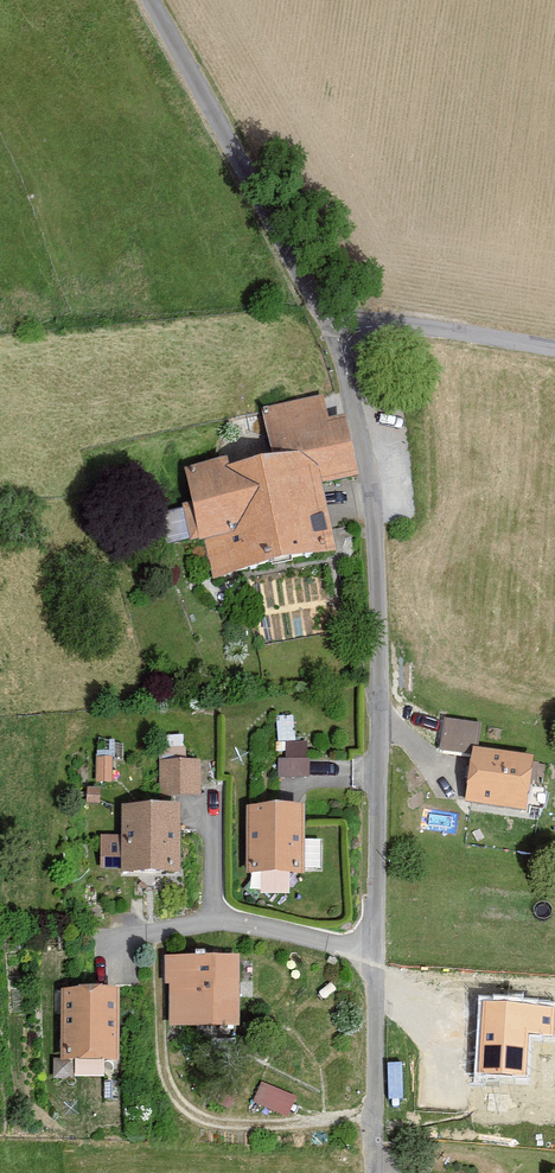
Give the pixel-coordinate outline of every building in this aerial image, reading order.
[(230,462),(182,471),(195,542),(209,543),(216,579),(339,557),(327,489),(360,483),(344,393),(255,408),(265,465),(232,471),(230,462)] [(481,725),(442,720),(438,754),(472,758),(473,750),(477,750),(481,725)] [(477,750),(473,750),(472,758),(465,806),(528,815),(536,759),(477,750)] [(276,758),(277,774),(310,772),(309,757),(276,758)] [(202,760),(160,760),(160,798),(202,799),(202,760)] [(177,809),(123,809),(123,875),(178,875),(177,809)] [(303,812),(247,811),(246,877),(301,878),(303,812)] [(123,864),(120,835),(102,837),(105,866),(123,864)] [(240,965),(166,963),(164,1039),(238,1042),(240,965)] [(117,994),(60,993),(59,1065),(116,1066),(117,994)] [(483,1002),(479,1075),(526,1078),(529,1035),(554,1037),(554,1027),(554,1006),(483,1002)] [(298,1097),(261,1083),(254,1103),(291,1117),(298,1097)]
